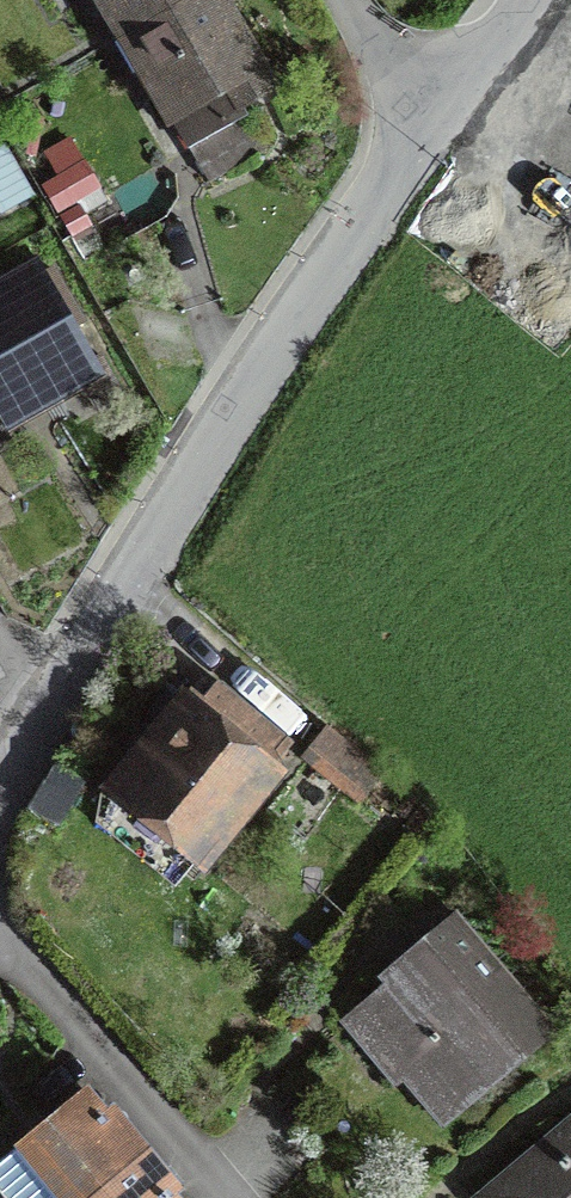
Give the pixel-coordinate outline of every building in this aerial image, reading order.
[(107,39),(173,0),(84,0),(107,39)] [(228,0),(173,0),(107,39),(171,146),(277,83),(228,0)] [(38,272),(0,294),(0,437),(9,453),(109,390),(38,272)] [(303,758),(194,671),(112,774),(220,861),(303,758)] [(556,1028),(450,906),(339,1002),(445,1123),(556,1028)] [(142,1149),(80,1077),(0,1146),(0,1197),(86,1197),(142,1149)] [(467,1192),(471,1197),(570,1197),(570,1104),(467,1192)] [(142,1149),(86,1197),(185,1197),(142,1149)]
